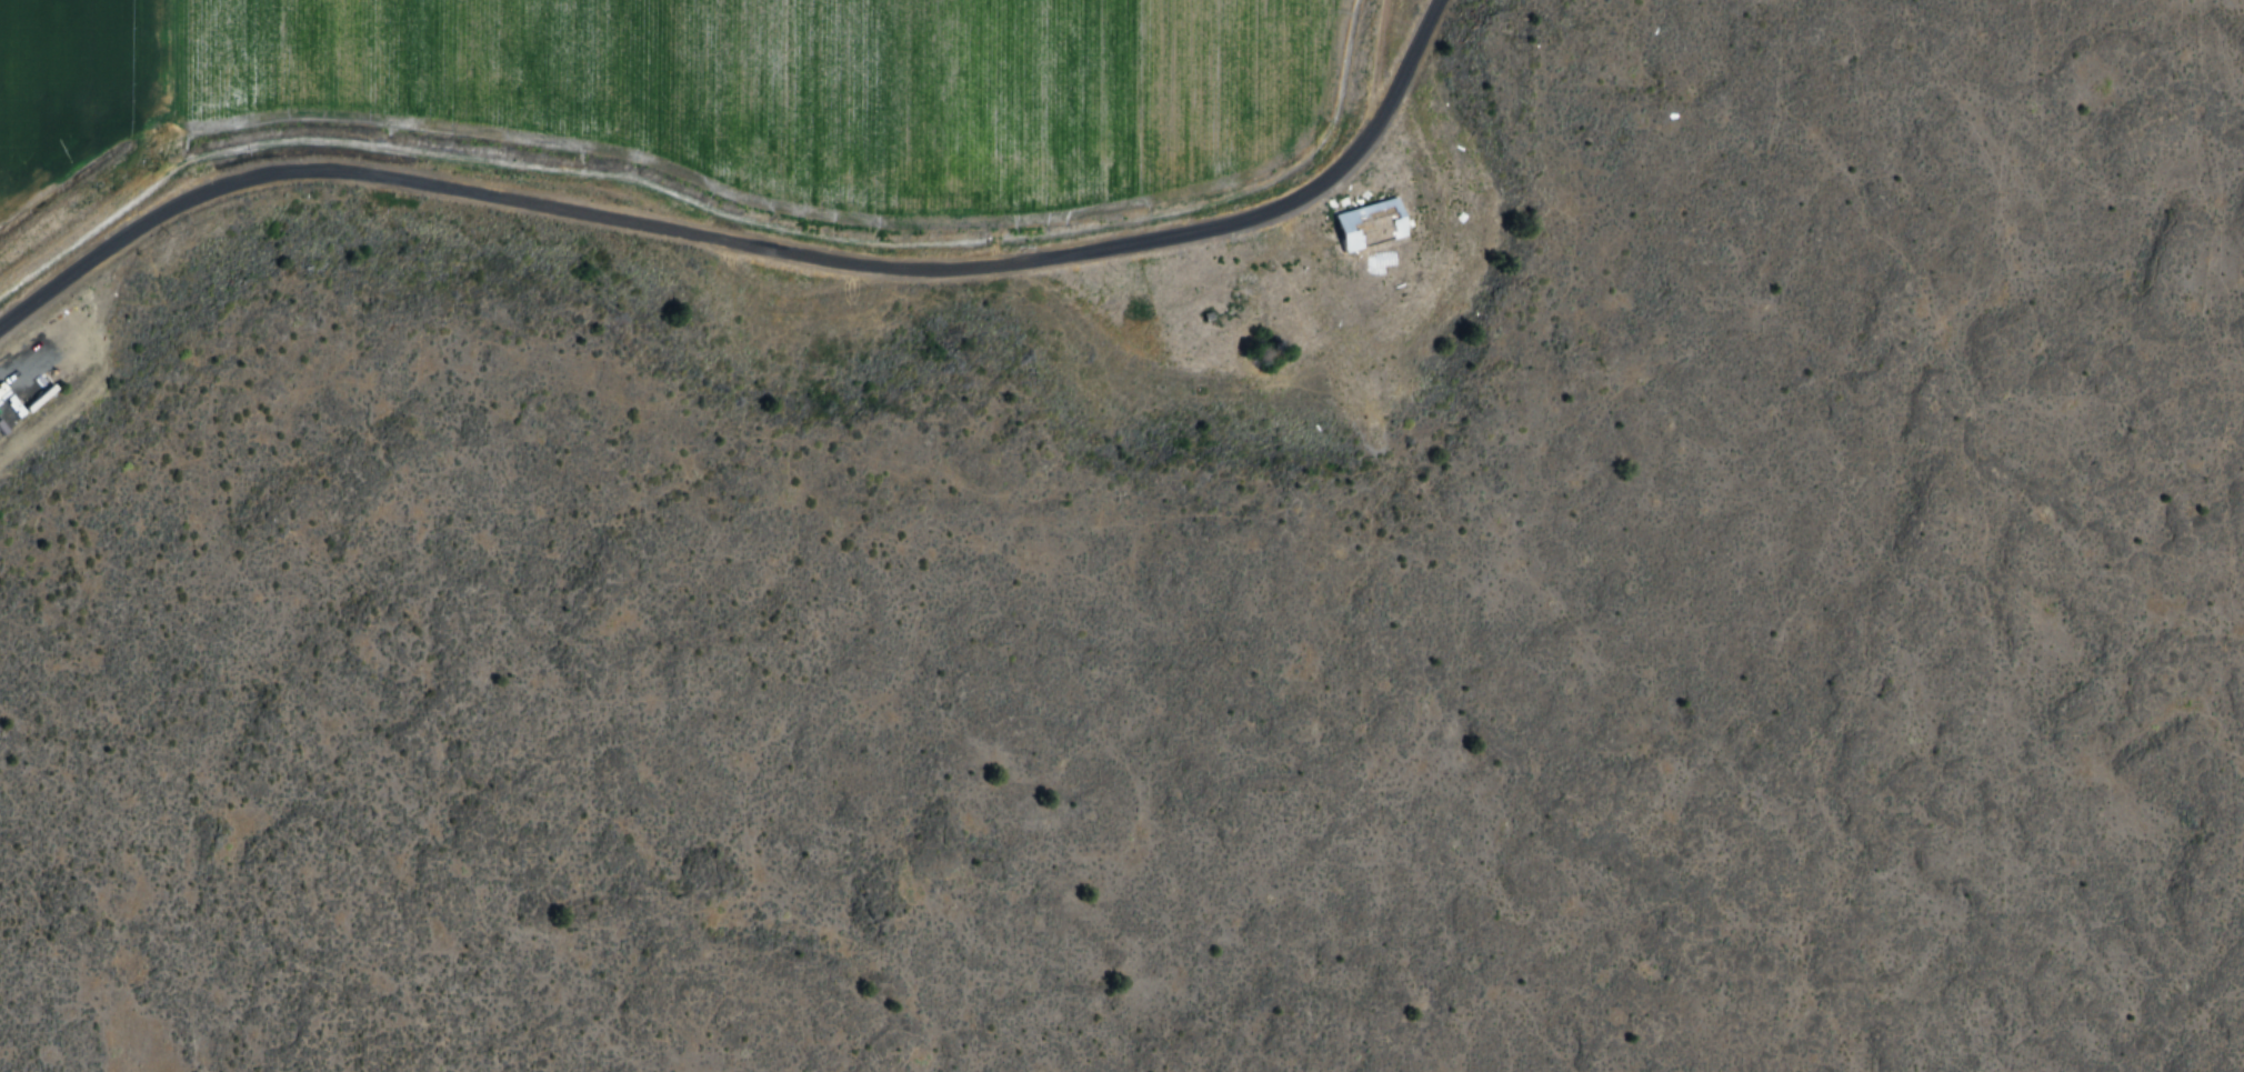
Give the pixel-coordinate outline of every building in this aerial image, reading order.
[(1395,196),(1406,233),(1345,252),(1333,214),(1395,196)]
